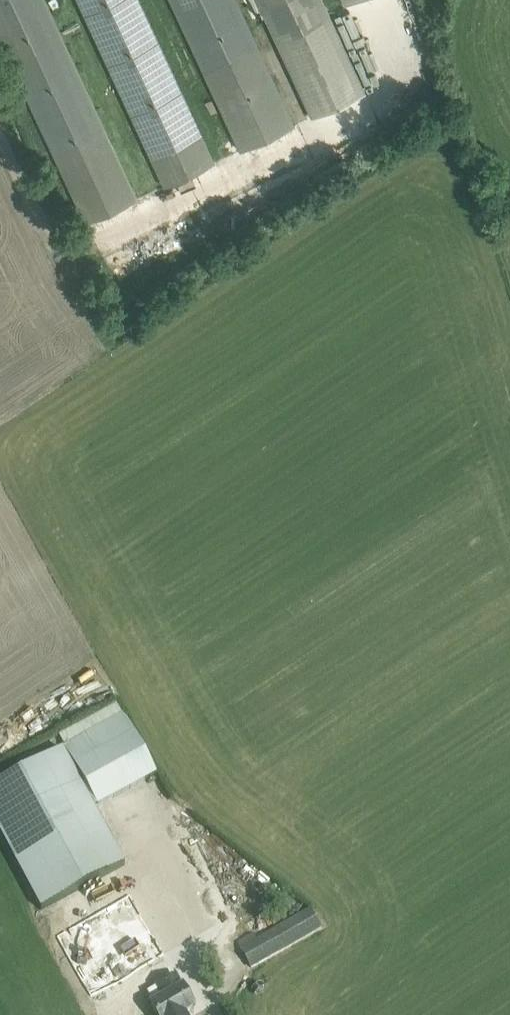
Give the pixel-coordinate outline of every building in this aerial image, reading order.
[(86,220),(135,197),(43,0),(0,0),(0,35),(86,220)] [(165,184),(214,161),(139,0),(79,0),(165,184)] [(241,148),(294,124),(236,0),(172,0),(241,148)] [(312,115),(364,91),(328,11),(322,0),(260,0),(312,115)] [(131,712),(66,747),(98,808),(164,772),(131,712)] [(0,784),(0,833),(42,910),(125,865),(63,750),(0,784)] [(195,830),(158,842),(190,939),(227,927),(195,830)] [(252,968),(321,928),(310,909),(256,939),(253,934),(237,943),(252,968)] [(194,1008),(175,976),(157,987),(147,993),(154,1004),(151,1006),(156,1014),(182,1014),(194,1008)]
